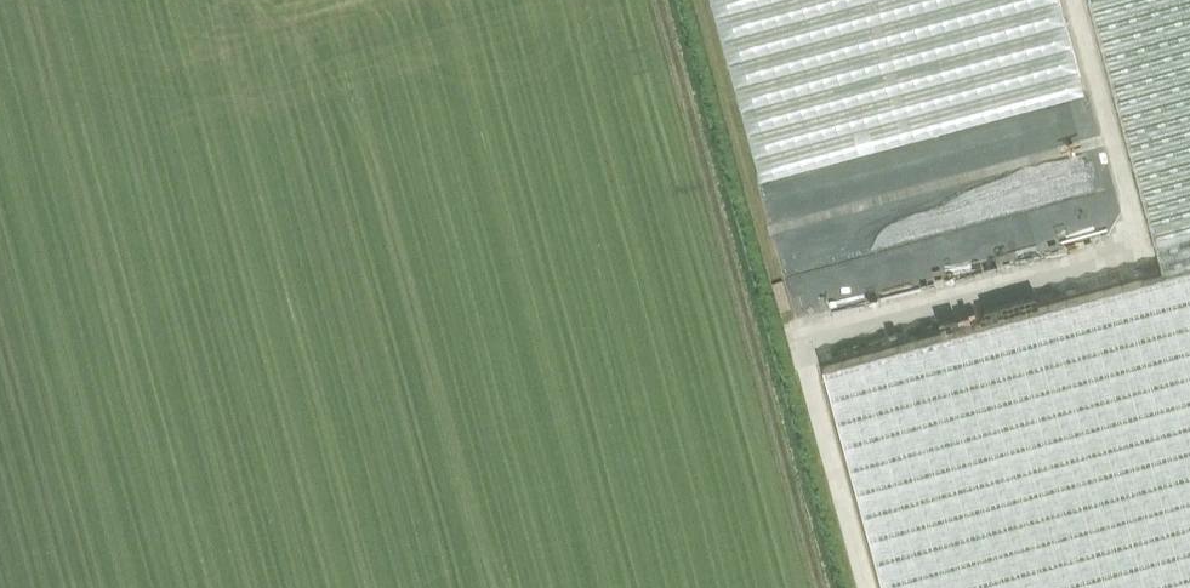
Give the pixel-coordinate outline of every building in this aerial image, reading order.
[(1084,93),(1058,0),(711,0),(760,181),(1084,93)] [(1089,5),(1162,273),(1189,266),(1189,0),(1088,0),(1089,5)] [(1162,273),(1163,273),(822,366),(883,587),(1189,587),(1189,266),(1162,273)]
